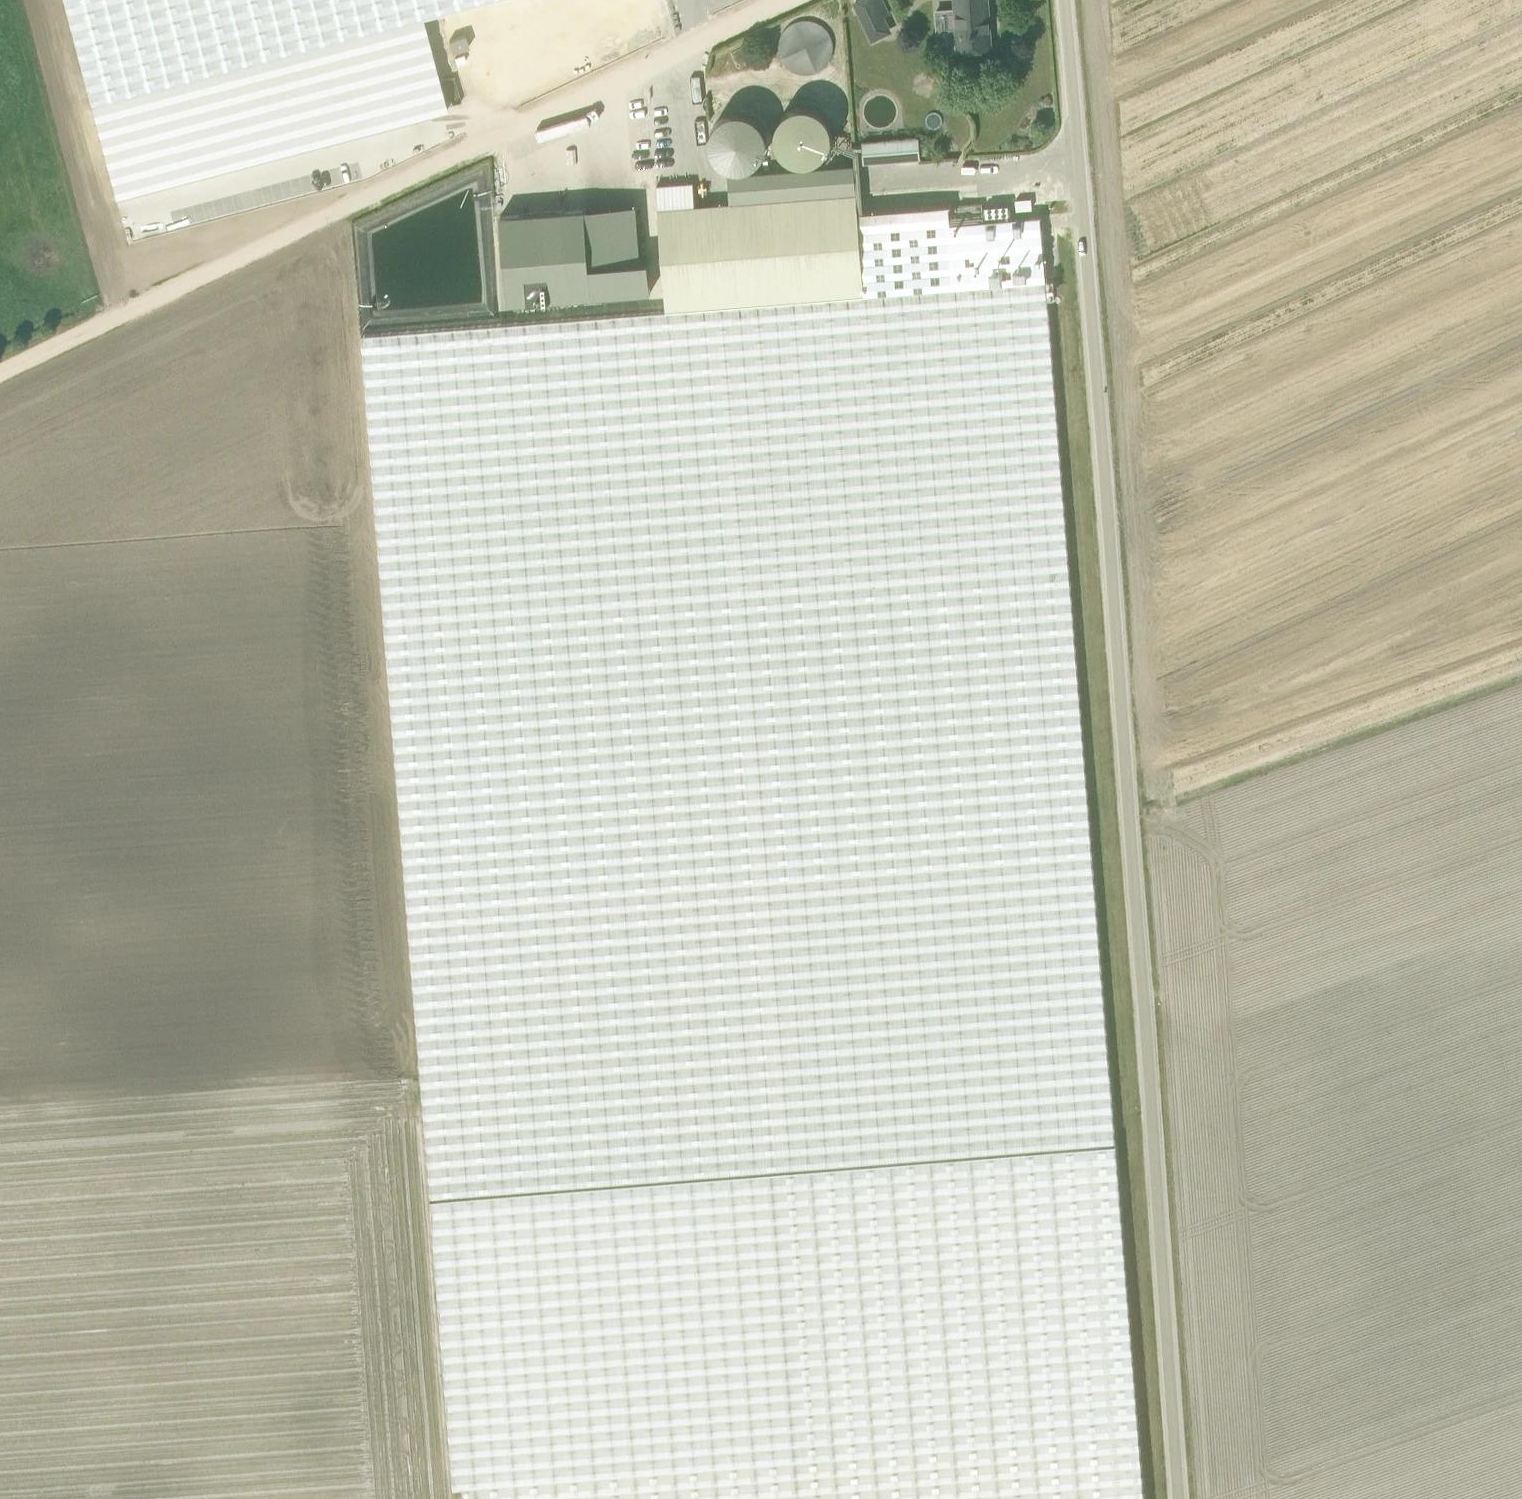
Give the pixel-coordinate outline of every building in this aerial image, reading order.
[(422,13),(471,0),(64,0),(117,198),(447,111),(422,13)] [(883,15),(888,13),(882,0),(859,0),(856,1),(873,38),(890,30),(883,15)] [(991,34),(989,0),(955,0),(958,50),(992,47),(991,34)] [(470,46),(466,35),(449,40),(453,52),(470,46)] [(813,104),(769,106),(771,157),(815,155),(813,104)] [(920,142),(865,146),(866,162),(921,158),(920,142)] [(868,292),(861,213),(857,164),(729,176),(732,204),(660,210),(667,309),(868,292)] [(1047,279),(993,284),(987,220),(953,223),(952,205),(861,213),(868,292),(667,309),(363,334),(409,909),(455,1489),(465,1488),(466,1498),(1144,1498),(1093,854),(1047,279)] [(592,266),(587,208),(501,215),(508,302),(652,291),(650,260),(641,261),(592,266)] [(1041,215),(987,220),(993,284),(1047,279),(1045,265),(1026,267),(1024,244),(1044,242),(1041,215)] [(1045,265),(1044,242),(1024,244),(1026,267),(1045,265)]
